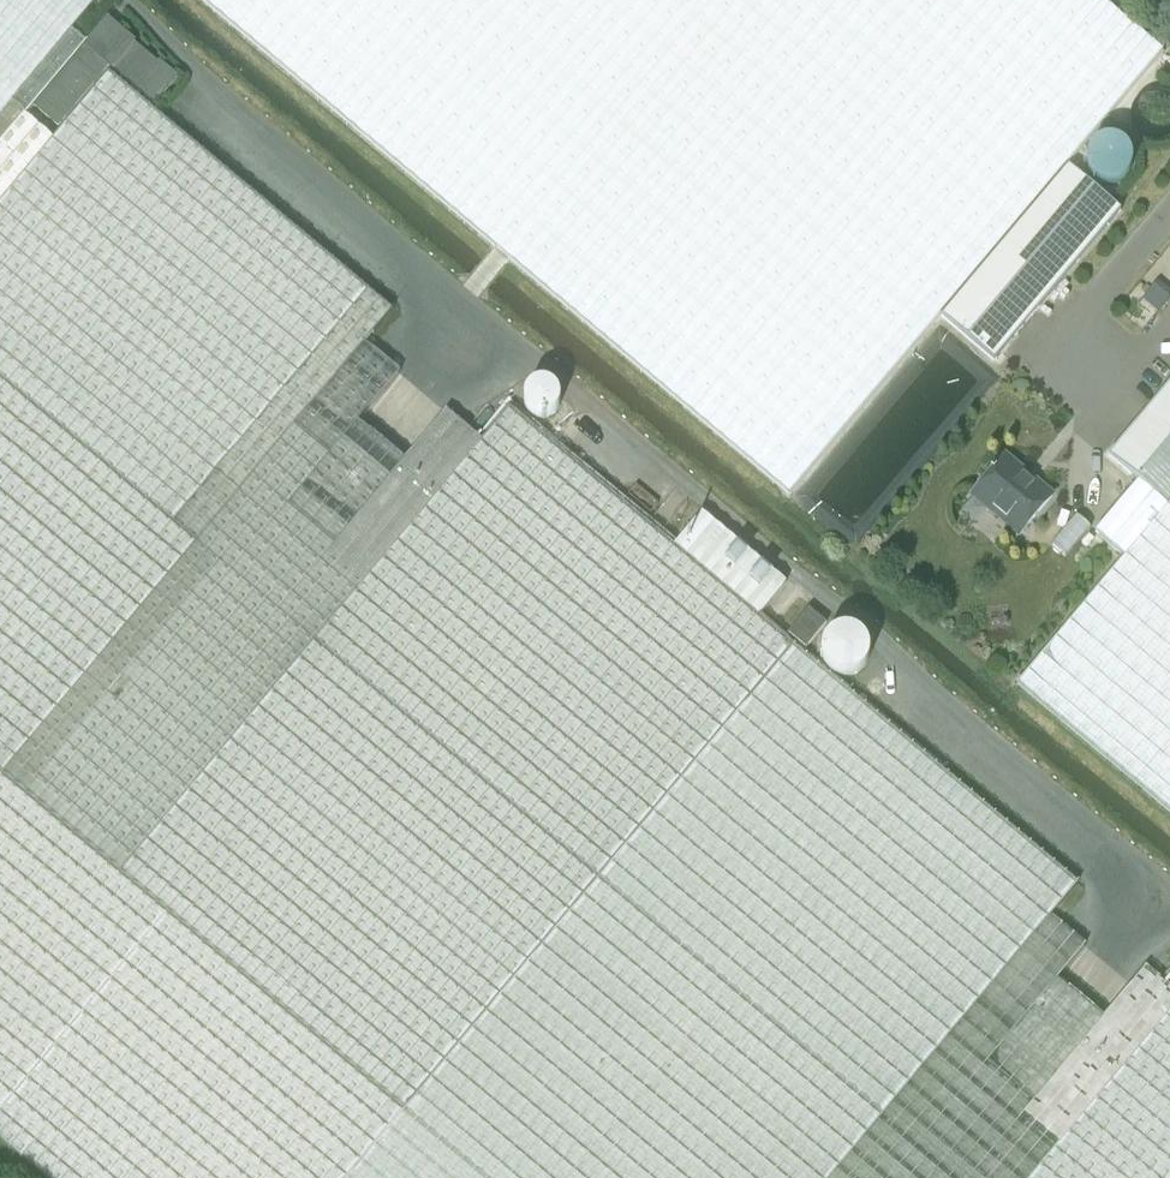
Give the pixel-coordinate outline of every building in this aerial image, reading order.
[(109,68),(84,47),(87,44),(71,32),(98,0),(0,0),(0,1141),(44,1177),(1169,1177),(1169,988),(1145,968),(1104,1018),(1058,979),(1085,946),(1050,917),(1078,883),(793,646),(509,409),(481,441),(446,413),(405,462),(358,423),(400,373),(365,344),(393,310),(109,74),(54,140),(27,117),(35,108),(59,128),(109,68)] [(790,496),(941,317),(1067,167),(1162,53),(1099,0),(201,0),(790,496)] [(101,27),(87,44),(84,47),(109,68),(155,106),(178,79),(160,64),(158,66),(134,45),(135,44),(113,26),(101,27)] [(1121,212),(1067,167),(941,317),(994,362),(1121,212)] [(1124,557),(1169,503),(1169,383),(1108,456),(1138,481),(1095,533),(1124,557)] [(1018,537),(1051,499),(1004,459),(996,468),(994,467),(990,472),(992,473),(971,497),(1018,537)] [(1124,557),(1017,685),(1169,813),(1169,503),(1124,557)] [(805,650),(826,625),(808,610),(787,635),(805,650)]
